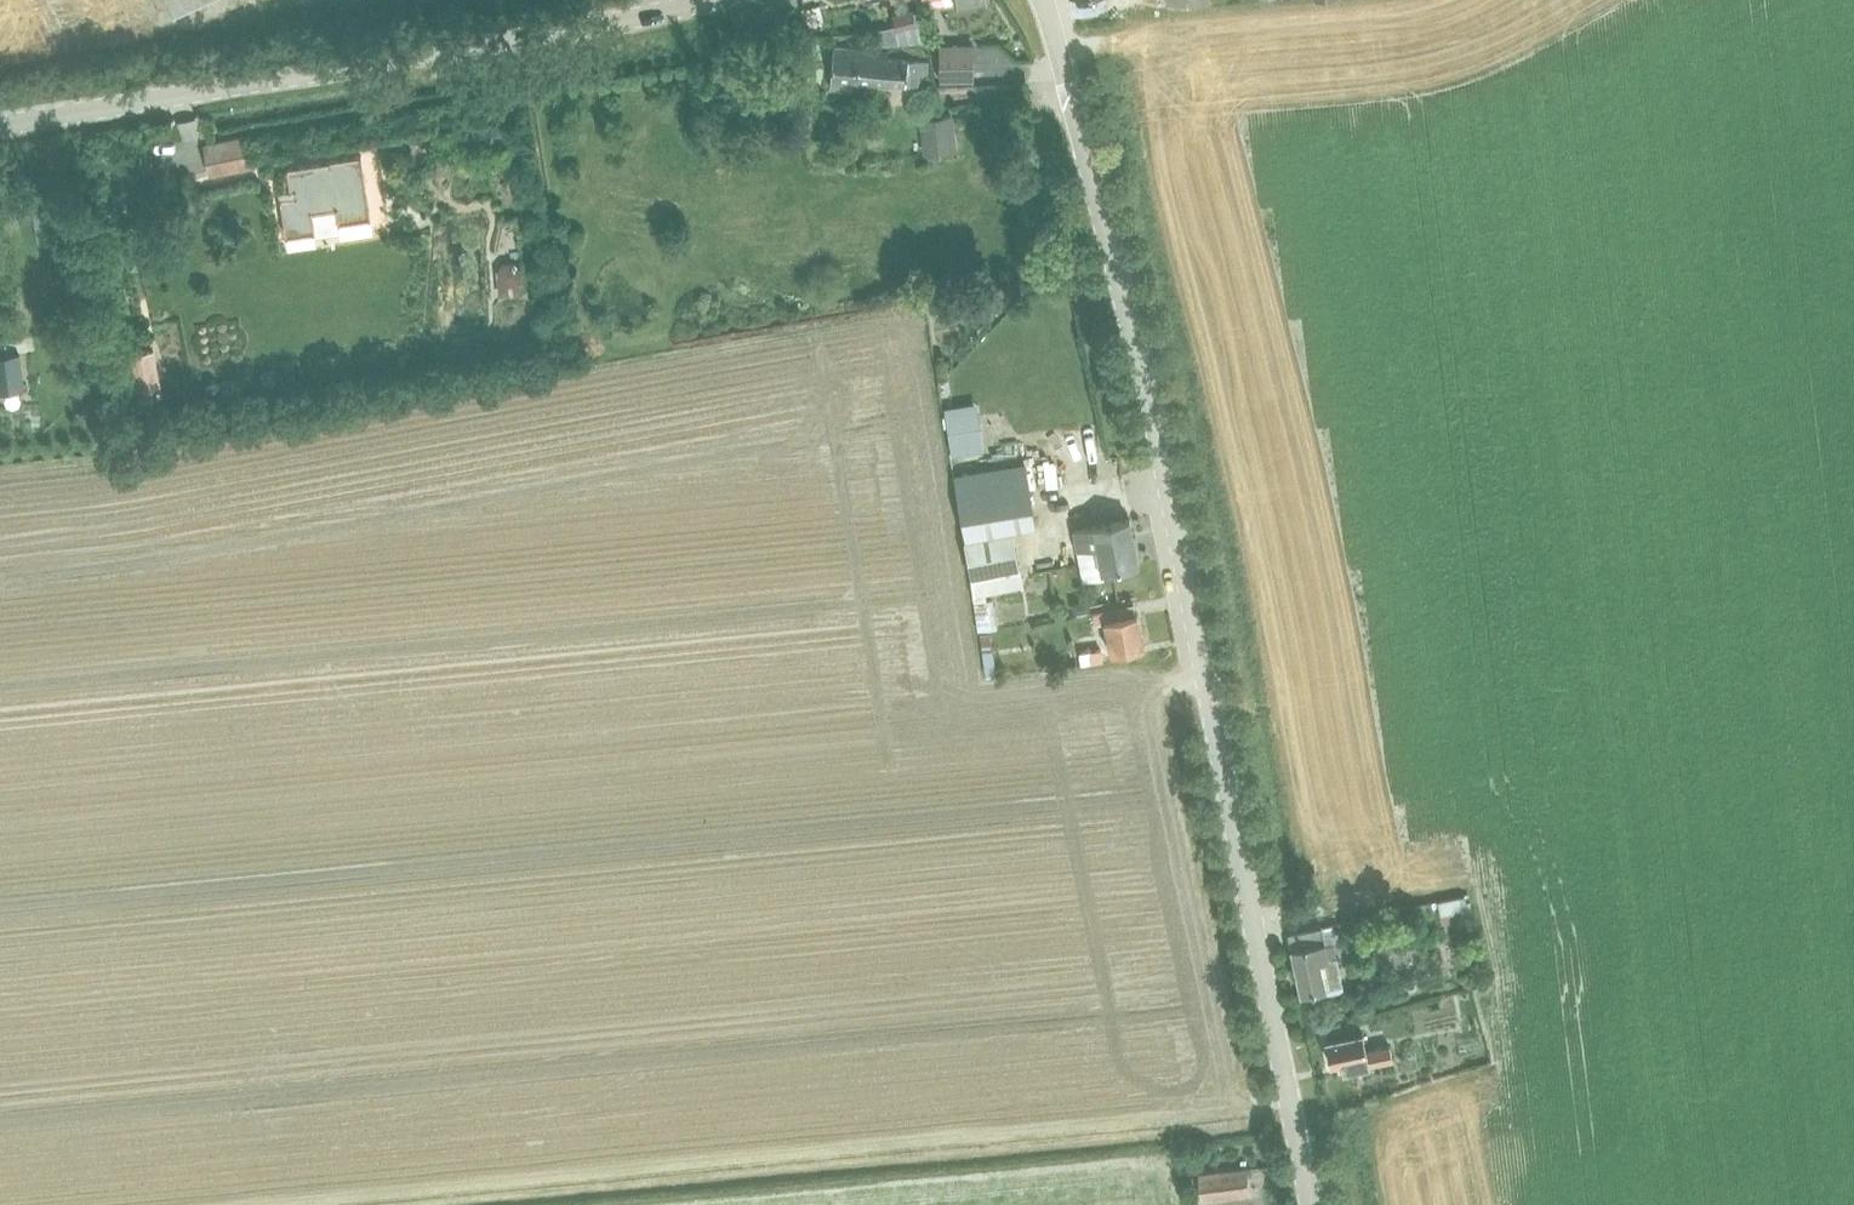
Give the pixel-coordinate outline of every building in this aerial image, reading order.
[(177,11),(196,0),(171,0),(177,11)] [(821,5),(805,9),(811,33),(827,29),(821,5)] [(917,25),(913,9),(894,14),(897,30),(917,25)] [(908,47),(908,62),(921,63),(922,47),(908,47)] [(972,83),(972,48),(938,48),(938,82),(972,83)] [(923,76),(924,63),(921,63),(908,62),(856,60),(856,51),(831,50),(829,92),(854,93),(855,85),(917,87),(917,76),(923,76)] [(724,110),(708,111),(709,126),(725,126),(724,110)] [(952,152),(949,118),(920,121),(923,155),(952,152)] [(501,126),(486,127),(488,142),(503,140),(504,140),(502,126),(501,126)] [(250,172),(243,142),(206,149),(213,180),(250,172)] [(338,224),(370,219),(361,156),(329,160),(329,162),(287,168),(290,191),(295,190),(295,196),(280,198),(286,237),(314,233),(311,212),(336,208),(338,224)] [(500,294),(522,293),(521,268),(514,262),(504,263),(499,269),(500,294)] [(152,351),(129,356),(137,394),(160,390),(152,351)] [(0,357),(0,392),(25,389),(20,354),(0,357)] [(953,453),(973,449),(965,405),(946,408),(953,453)] [(1074,407),(1076,454),(1091,454),(1089,407),(1074,407)] [(982,434),(1007,430),(1005,416),(980,420),(982,434)] [(990,491),(959,495),(965,534),(964,535),(970,577),(972,593),(973,593),(979,630),(991,628),(986,591),(1020,586),(1018,570),(1011,527),(1037,524),(1031,485),(1030,485),(1027,464),(987,470),(990,491)] [(1127,519),(1072,529),(1076,549),(1082,580),(1107,575),(1106,569),(1136,563),(1127,519)] [(1090,599),(1073,602),(1075,614),(1090,612),(1092,612),(1090,599)] [(1110,654),(1142,647),(1134,604),(1092,612),(1090,612),(1093,625),(1103,622),(1110,654)] [(981,634),(986,675),(990,674),(996,674),(990,632),(981,634)] [(1080,648),(1070,649),(1071,664),(1081,663),(1081,652),(1080,648)] [(1101,649),(1081,652),(1081,663),(1102,659),(1101,649)] [(1463,893),(1436,899),(1439,912),(1460,906),(1461,914),(1467,913),(1463,893)] [(1319,926),(1285,934),(1299,994),(1324,988),(1326,994),(1343,990),(1338,967),(1333,943),(1324,945),(1319,926)] [(1340,953),(1355,950),(1351,930),(1336,934),(1340,953)] [(1385,1016),(1376,1019),(1378,1028),(1387,1025),(1385,1016)] [(1340,1070),(1391,1060),(1387,1044),(1365,1048),(1362,1035),(1325,1042),(1329,1063),(1338,1061),(1340,1070)] [(1251,1194),(1247,1167),(1198,1173),(1201,1200),(1251,1194)]
